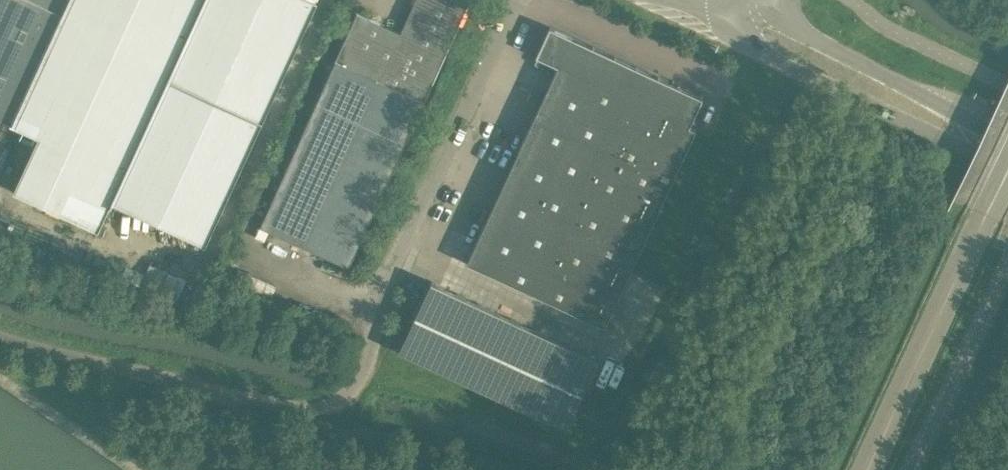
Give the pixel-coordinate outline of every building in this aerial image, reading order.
[(10,122),(10,123),(39,136),(14,190),(98,229),(110,204),(112,205),(113,201),(205,243),(317,0),(0,0),(0,118),(10,122)] [(349,265),(470,0),(414,0),(399,32),(357,13),(260,224),(349,265)] [(550,26),(536,56),(558,66),(467,262),(604,326),(696,129),(689,126),(703,97),(550,26)] [(399,350),(427,363),(459,293),(431,280),(399,350)] [(427,363),(455,376),(487,306),(459,293),(427,363)] [(455,376),(483,389),(515,319),(487,306),(455,376)] [(483,389),(511,402),(543,332),(515,319),(483,389)] [(511,402),(539,415),(571,345),(543,332),(511,402)] [(571,345),(539,415),(567,428),(599,358),(571,345)] [(471,405),(518,424),(524,409),(477,390),(471,405)]
